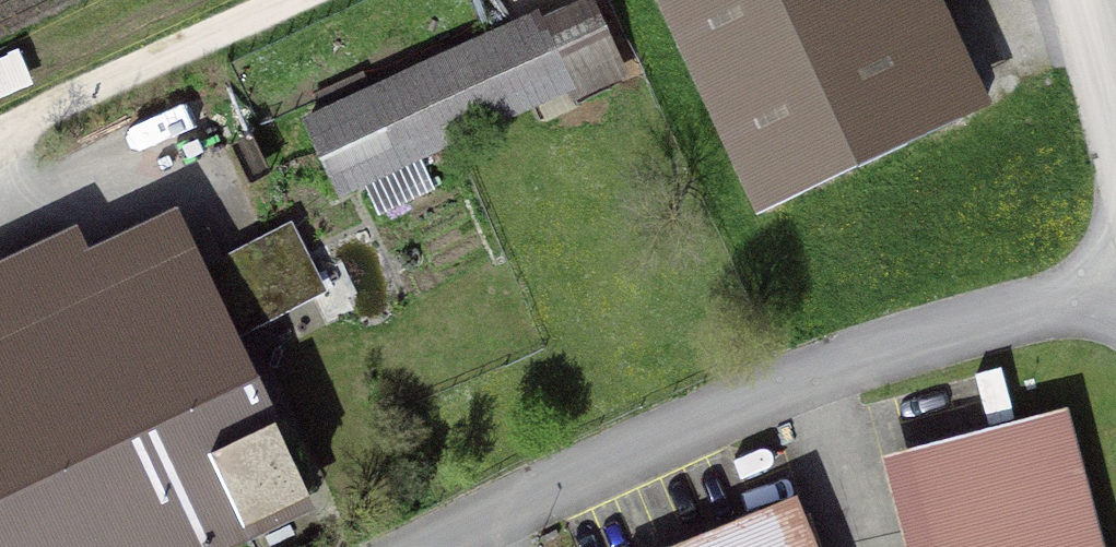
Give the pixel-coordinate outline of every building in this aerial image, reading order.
[(758,225),(994,114),(941,0),(651,0),(758,225)] [(597,78),(565,10),(309,129),(341,197),(597,78)] [(163,219),(0,292),(0,546),(204,546),(294,507),(163,219)] [(900,472),(920,546),(1081,546),(1052,433),(900,472)] [(780,505),(673,546),(796,546),(780,505)]
